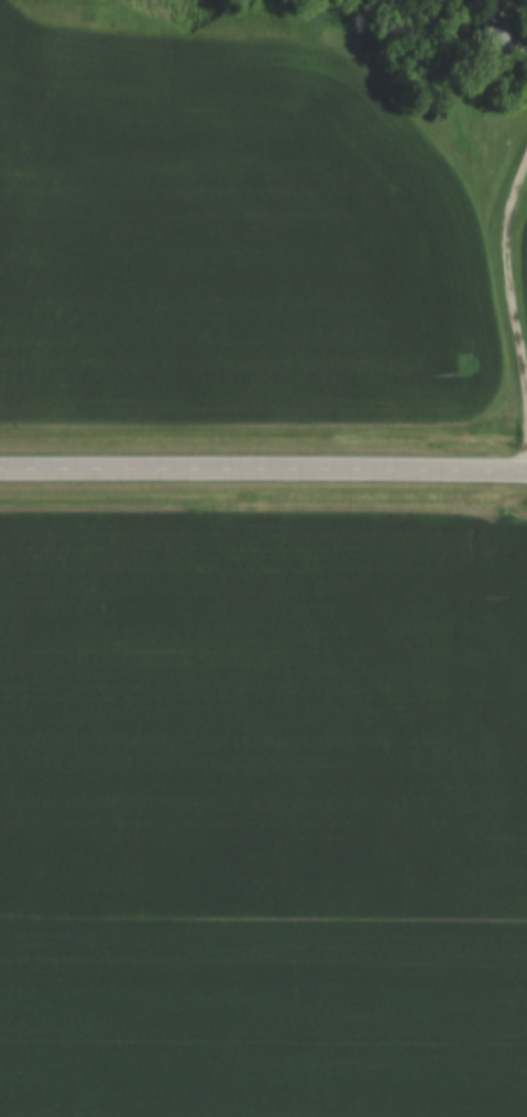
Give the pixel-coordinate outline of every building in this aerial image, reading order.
[(512,44),(502,9),(477,16),(480,27),(469,30),(476,54),(512,44)]
